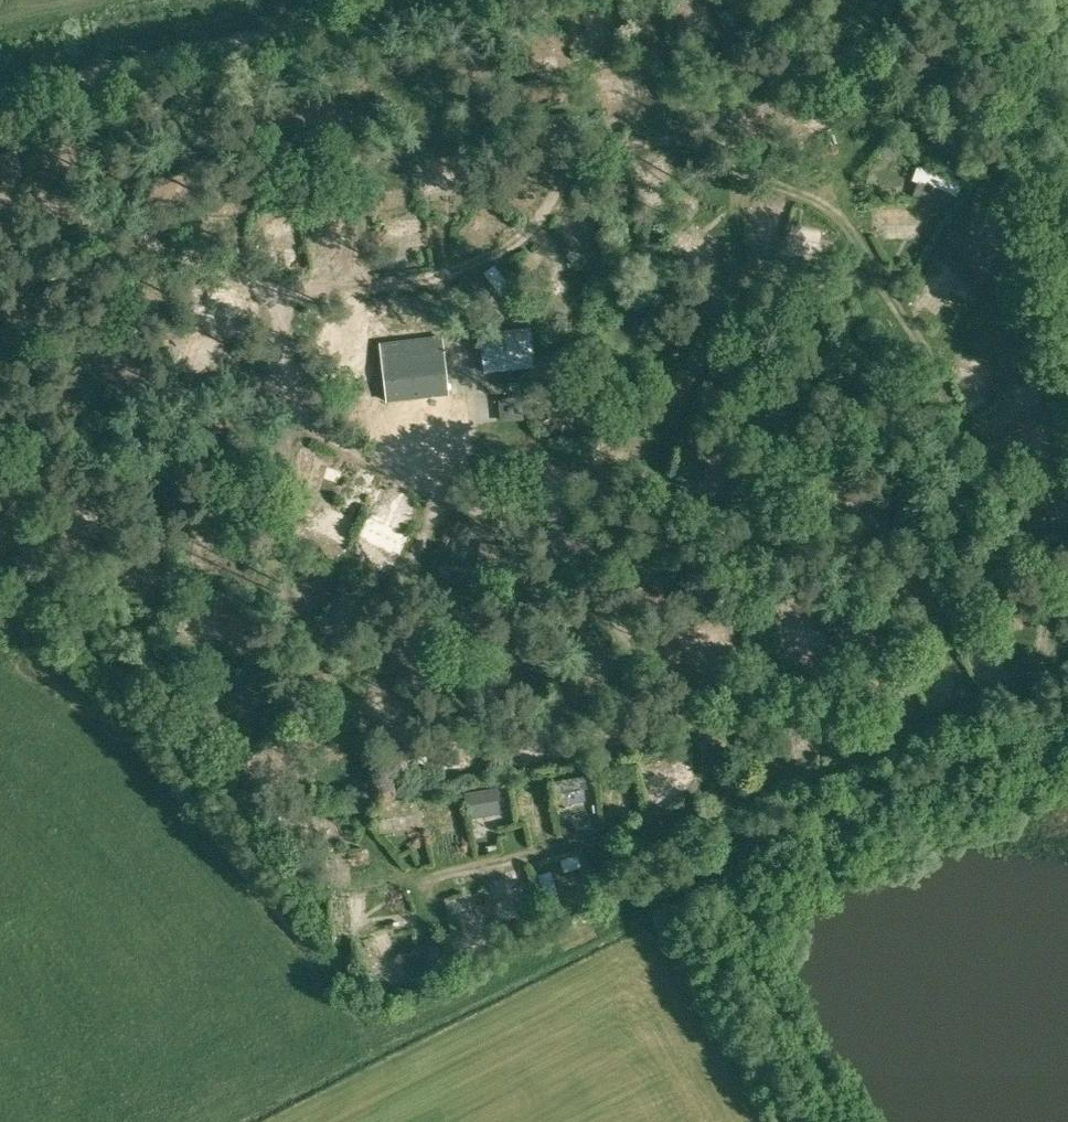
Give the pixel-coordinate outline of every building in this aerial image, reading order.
[(687,26),(702,25),(701,0),(687,0),(687,26)] [(591,10),(589,22),(608,24),(610,12),(591,10)] [(753,134),(766,139),(772,122),(759,117),(753,134)] [(971,217),(983,262),(994,259),(983,214),(971,217)] [(492,331),(496,368),(542,362),(538,325),(492,331)] [(388,334),(390,373),(452,370),(450,331),(388,334)] [(317,447),(303,474),(327,487),(341,459),(317,447)] [(385,504),(367,539),(381,547),(400,511),(385,504)] [(522,763),(540,762),(538,734),(520,735),(522,763)] [(480,766),(479,735),(465,736),(467,766),(480,766)] [(473,788),(474,803),(493,802),(492,786),(473,788)] [(448,805),(433,807),(436,836),(452,834),(448,805)] [(329,854),(331,874),(342,873),(340,853),(329,854)] [(500,884),(511,919),(525,915),(515,880),(500,884)]
